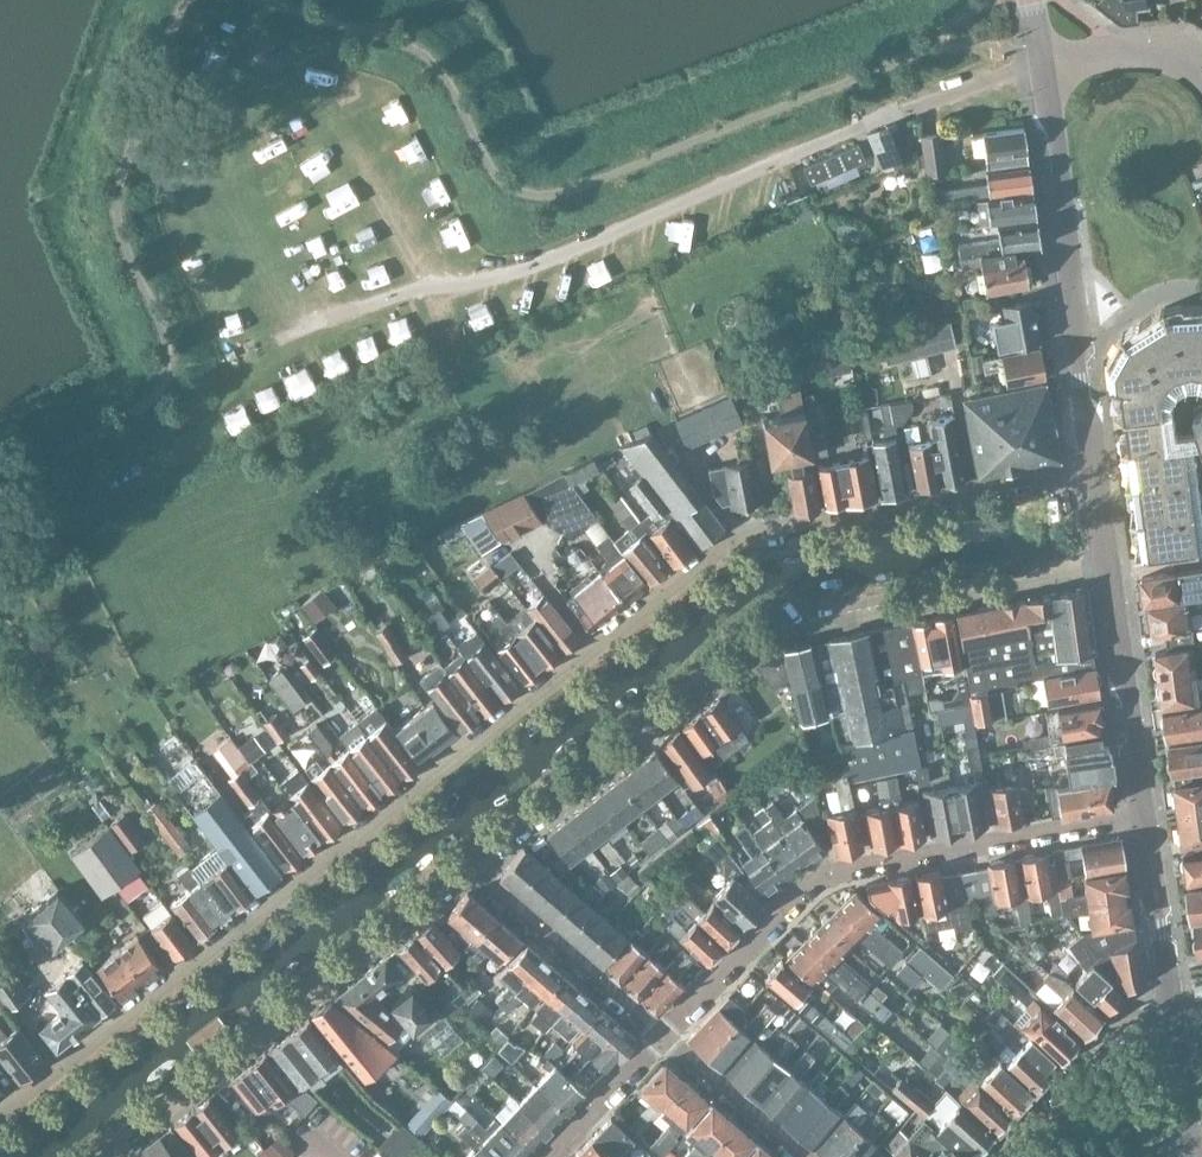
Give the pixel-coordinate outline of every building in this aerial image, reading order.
[(1100,4),(1096,1),(1095,3),(1117,20),(1122,22),(1127,23),(1139,21),(1137,7),(1146,6),(1147,7),(1149,7),(1148,0),(1104,0),(1100,4)] [(909,153),(896,123),(879,130),(887,150),(875,155),(878,162),(888,157),(892,167),(912,158),(919,155),(916,149),(909,153)] [(987,169),(1028,163),(1026,152),(1027,152),(1024,127),(981,133),(987,169)] [(946,173),(941,132),(921,134),(926,175),(946,173)] [(864,160),(856,143),(804,165),(811,182),(820,179),(855,163),(864,160)] [(936,201),(947,200),(1032,189),(1029,166),(986,171),(987,183),(934,190),(936,201)] [(1036,217),(1032,193),(976,200),(980,224),(1036,217)] [(957,244),(959,255),(1013,248),(1040,246),(1037,221),(997,226),(999,239),(957,244)] [(856,226),(849,224),(842,223),(835,225),(840,239),(843,238),(846,238),(849,239),(851,241),(853,243),(866,236),(862,230),(856,226)] [(985,292),(1028,283),(1023,254),(1014,256),(1013,248),(959,255),(962,268),(980,265),(985,292)] [(968,308),(979,306),(977,295),(966,297),(968,308)] [(1002,304),(1004,318),(993,321),(998,350),(1039,342),(1031,299),(1002,304)] [(1141,532),(1139,532),(1136,555),(1136,557),(1201,548),(1187,440),(1170,442),(1164,396),(1169,385),(1177,377),(1187,372),(1198,370),(1201,371),(1201,304),(1167,306),(1124,332),(1122,333),(1123,334),(1108,359),(1109,360),(1110,359),(1111,360),(1113,380),(1112,382),(1123,385),(1127,413),(1125,413),(1125,415),(1127,415),(1131,448),(1122,449),(1122,451),(1131,450),(1133,462),(1130,461),(1126,484),(1127,486),(1136,485),(1137,497),(1135,496),(1131,520),(1131,522),(1141,520),(1142,532),(1141,532)] [(919,328),(938,324),(934,306),(915,311),(919,328)] [(938,324),(919,328),(883,336),(889,362),(955,346),(950,321),(938,324)] [(1007,384),(1043,377),(1045,377),(1039,346),(982,357),(984,369),(1003,365),(1007,384)] [(962,398),(978,476),(1061,460),(1046,382),(1021,386),(978,395),(962,398)] [(762,416),(763,417),(770,458),(789,455),(800,453),(811,451),(800,388),(778,392),(782,412),(762,416)] [(674,420),(686,448),(743,423),(730,395),(674,420)] [(954,413),(930,418),(934,438),(908,443),(911,460),(901,462),(906,488),(906,489),(916,487),(916,488),(966,478),(954,413)] [(880,494),(906,488),(901,462),(898,448),(891,415),(880,417),(885,440),(871,443),(880,494)] [(620,444),(634,463),(673,513),(698,545),(723,525),(650,430),(620,444)] [(722,465),(708,468),(713,492),(721,503),(729,502),(730,507),(740,505),(746,506),(752,504),(752,503),(760,501),(754,473),(752,459),(751,458),(749,458),(747,444),(736,446),(738,460),(722,463),(722,465)] [(803,470),(800,453),(789,455),(792,472),(784,473),(792,512),(821,506),(813,468),(803,470)] [(875,496),(868,454),(818,463),(826,504),(875,496)] [(593,457),(563,472),(579,494),(581,493),(582,495),(589,491),(588,488),(581,476),(599,467),(593,457)] [(765,471),(762,457),(752,459),(754,473),(765,471)] [(669,516),(673,513),(634,463),(630,466),(637,475),(628,482),(650,511),(639,519),(646,529),(672,564),(694,548),(669,516)] [(563,472),(523,492),(543,521),(572,538),(597,518),(579,494),(563,472)] [(501,540),(543,521),(523,492),(480,512),(501,540)] [(608,500),(615,510),(629,528),(613,540),(648,583),(669,567),(640,533),(646,529),(639,519),(619,492),(608,500)] [(460,522),(466,531),(481,554),(501,540),(480,512),(460,522)] [(625,602),(648,583),(613,540),(608,533),(595,543),(611,564),(601,572),(625,602)] [(484,592),(501,579),(489,564),(473,577),(484,592)] [(1142,576),(1146,601),(1189,595),(1196,594),(1201,593),(1201,568),(1142,576)] [(625,602),(601,572),(600,571),(566,598),(591,629),(625,602)] [(312,621),(335,603),(322,586),(299,604),(312,621)] [(1097,652),(1086,586),(955,611),(969,689),(1057,673),(1095,667),(1095,666),(1094,666),(1093,653),(1097,652)] [(1196,594),(1189,595),(1190,600),(1192,612),(1201,611),(1201,593),(1196,594)] [(535,617),(534,618),(561,652),(579,637),(544,594),(525,607),(528,610),(529,610),(535,617)] [(1147,607),(1150,627),(1155,630),(1155,634),(1167,633),(1169,646),(1195,642),(1193,629),(1194,629),(1192,612),(1190,600),(1151,606),(1147,607)] [(439,607),(433,612),(444,627),(450,623),(439,607)] [(506,622),(516,634),(543,667),(561,652),(534,618),(535,617),(529,610),(528,610),(525,607),(506,621),(506,622)] [(443,627),(437,618),(433,612),(423,618),(437,639),(447,632),(443,627)] [(923,671),(943,667),(941,657),(962,653),(954,612),(930,617),(930,618),(914,621),(923,671)] [(914,621),(868,631),(879,685),(903,680),(922,676),(921,671),(923,671),(914,621)] [(374,630),(385,646),(397,638),(386,622),(374,630)] [(543,667),(516,634),(506,622),(499,628),(508,639),(496,648),(524,682),(543,667)] [(473,627),(463,635),(466,639),(457,645),(461,651),(500,700),(520,684),(494,651),(493,651),(476,630),(476,631),(473,627)] [(879,685),(868,631),(868,630),(851,634),(829,639),(817,641),(837,735),(840,743),(841,749),(848,782),(849,782),(915,768),(921,766),(913,728),(913,727),(903,680),(879,685)] [(306,632),(295,642),(314,661),(324,650),(306,632)] [(407,654),(397,639),(385,647),(395,662),(407,654)] [(812,642),(784,647),(782,648),(782,649),(789,678),(800,723),(829,715),(812,642)] [(1195,647),(1190,648),(1157,652),(1158,661),(1155,667),(1156,673),(1161,676),(1161,680),(1161,681),(1199,675),(1195,647)] [(773,688),(789,678),(782,649),(758,667),(773,688)] [(481,715),(500,700),(461,651),(443,665),(481,715)] [(429,688),(435,697),(461,731),(481,715),(443,665),(437,658),(426,667),(428,670),(420,677),(429,688)] [(1095,670),(1095,667),(1057,673),(1059,689),(1045,692),(1047,703),(1062,701),(1100,694),(1098,682),(1099,678),(1098,673),(1095,670)] [(305,701),(281,669),(268,679),(293,711),(305,701)] [(1165,710),(1201,704),(1201,689),(1199,675),(1161,681),(1161,680),(1157,685),(1158,691),(1163,694),(1165,710)] [(974,723),(994,720),(989,691),(969,694),(974,723)] [(700,710),(681,724),(711,767),(738,746),(744,753),(753,745),(747,738),(748,737),(738,724),(738,723),(719,696),(700,710)] [(432,700),(394,729),(419,763),(458,733),(432,700)] [(1023,747),(1053,743),(1053,742),(1064,740),(1064,738),(1100,731),(1098,722),(1102,721),(1101,716),(1103,713),(1102,708),(1099,705),(1098,700),(1057,708),(1059,724),(1047,726),(1049,733),(1028,737),(1029,738),(1022,739),(1023,747)] [(1165,710),(1166,714),(1165,715),(1165,721),(1167,722),(1169,738),(1201,734),(1201,704),(1165,710)] [(401,778),(419,763),(394,729),(375,705),(357,719),(367,733),(401,778)] [(277,742),(288,734),(274,714),(263,722),(277,742)] [(357,719),(338,734),(349,747),(382,792),(401,778),(367,733),(357,719)] [(331,742),(316,723),(306,731),(325,755),(330,751),(331,742)] [(232,734),(245,763),(264,755),(251,725),(232,734)] [(680,768),(693,785),(711,772),(698,755),(678,727),(660,740),(680,768)] [(1100,734),(1064,740),(1053,742),(1053,743),(1055,753),(1063,752),(1068,782),(1109,777),(1114,776),(1111,757),(1109,745),(1108,746),(1107,744),(1102,745),(1100,734)] [(982,767),(976,736),(964,738),(970,769),(982,767)] [(1201,771),(1201,740),(1170,745),(1172,759),(1170,762),(1171,767),(1174,770),(1175,775),(1176,775),(1201,771)] [(349,747),(330,762),(364,807),(382,792),(349,747)] [(655,749),(637,763),(659,792),(678,778),(655,749)] [(854,807),(849,782),(848,782),(841,749),(829,751),(841,811),(827,813),(835,854),(837,853),(841,854),(849,853),(852,850),(863,848),(855,807),(854,807)] [(310,776),(311,775),(346,820),(364,807),(330,762),(323,767),(316,759),(312,754),(307,754),(299,760),(305,768),(310,776)] [(175,791),(191,812),(217,847),(219,846),(255,892),(282,871),(203,770),(202,770),(195,761),(192,761),(171,778),(170,781),(177,790),(175,791)] [(641,806),(659,792),(637,763),(619,777),(641,806)] [(927,765),(921,766),(915,768),(918,784),(930,782),(927,765)] [(341,824),(316,792),(298,768),(279,783),(288,795),(322,838),(341,824)] [(304,853),(270,810),(237,771),(227,779),(251,809),(243,815),(285,868),(304,853)] [(1201,810),(1201,772),(1201,771),(1176,775),(1178,783),(1174,784),(1175,790),(1173,790),(1174,801),(1177,801),(1179,813),(1201,810)] [(1016,775),(1018,789),(1033,787),(1031,773),(1016,775)] [(897,775),(886,777),(898,841),(909,839),(912,841),(922,839),(924,836),(926,836),(919,800),(902,803),(900,793),(897,775)] [(619,777),(601,791),(624,820),(641,806),(619,777)] [(871,847),(873,846),(875,848),(885,846),(887,843),(898,841),(886,777),(875,779),(880,807),(864,810),(871,847)] [(1111,788),(1109,777),(1068,782),(1046,785),(1051,815),(1059,813),(1060,814),(1113,804),(1112,802),(1115,798),(1114,791),(1111,788)] [(987,778),(982,779),(990,822),(995,821),(996,824),(1008,822),(1011,823),(1017,822),(1020,820),(1021,819),(1016,791),(1014,781),(989,786),(987,778)] [(982,828),(984,826),(988,825),(987,822),(990,822),(982,779),(951,784),(959,831),(971,828),(973,830),(982,828)] [(948,833),(959,831),(951,784),(923,790),(931,835),(935,834),(937,836),(946,834),(948,833)] [(624,820),(601,791),(583,805),(606,834),(624,820)] [(304,853),(322,838),(288,795),(270,810),(304,853)] [(823,847),(817,838),(822,837),(814,808),(802,817),(796,808),(784,817),(772,800),(763,807),(771,817),(805,861),(823,847)] [(695,803),(677,817),(685,827),(703,813),(695,803)] [(583,805),(565,819),(588,848),(606,834),(583,805)] [(1179,813),(1181,825),(1178,826),(1180,840),(1183,839),(1183,844),(1194,842),(1196,850),(1201,849),(1201,810),(1179,813)] [(685,827),(677,817),(673,813),(657,826),(668,841),(685,827)] [(771,817),(752,831),(786,875),(805,861),(771,817)] [(170,819),(158,827),(171,844),(182,835),(170,819)] [(565,819),(547,833),(570,862),(588,848),(565,819)] [(751,854),(742,861),(751,875),(763,891),(786,875),(752,831),(745,822),(733,830),(751,854)] [(101,896),(137,869),(105,827),(84,844),(70,854),(101,896)] [(720,829),(702,847),(721,865),(718,868),(729,879),(712,897),(742,926),(764,903),(743,885),(749,879),(731,854),(726,847),(721,839),(724,837),(720,829)] [(1081,855),(1084,872),(1124,865),(1124,862),(1124,860),(1124,854),(1122,851),(1120,839),(1080,845),(1051,850),(1053,861),(1055,877),(1068,875),(1066,858),(1081,855)] [(226,914),(255,892),(219,846),(217,847),(190,868),(226,914)] [(500,875),(517,890),(541,862),(524,848),(500,875)] [(1196,850),(1196,853),(1184,854),(1184,857),(1182,860),(1183,867),(1189,873),(1191,881),(1201,880),(1201,849),(1196,850)] [(1060,906),(1055,877),(1053,861),(1050,861),(1048,851),(1019,857),(1027,895),(1045,892),(1047,900),(1048,900),(1051,916),(1061,914),(1060,906)] [(1029,904),(1027,895),(1019,857),(988,863),(988,866),(994,896),(995,901),(1014,898),(1015,907),(1017,906),(1020,923),(1031,921),(1028,904),(1029,904)] [(558,877),(541,862),(517,890),(534,904),(558,877)] [(190,868),(188,865),(177,874),(188,888),(170,902),(197,937),(226,914),(190,868)] [(604,874),(618,894),(631,884),(617,865),(604,874)] [(1123,889),(1127,888),(1124,868),(1124,865),(1084,872),(1087,892),(1072,894),(1068,875),(1055,877),(1060,906),(1124,896),(1123,889)] [(569,885),(578,875),(568,866),(558,877),(534,904),(551,919),(575,891),(569,885)] [(983,898),(994,896),(988,866),(976,868),(983,898)] [(983,898),(976,868),(959,871),(965,902),(983,898)] [(942,874),(941,870),(906,877),(915,914),(921,912),(923,920),(924,919),(926,929),(956,924),(957,929),(972,926),(965,902),(948,905),(942,874)] [(959,871),(942,874),(948,905),(965,902),(959,871)] [(895,917),(915,914),(906,877),(866,884),(868,893),(887,910),(893,908),(895,917)] [(1188,888),(1192,919),(1201,918),(1201,885),(1188,888)] [(79,944),(93,932),(57,890),(28,915),(53,944),(68,931),(79,944)] [(704,910),(683,890),(674,899),(695,920),(723,945),(740,927),(713,902),(704,910)] [(855,890),(835,908),(895,959),(903,951),(899,948),(893,942),(879,931),(889,920),(855,890)] [(593,906),(575,891),(551,919),(568,934),(593,906)] [(448,915),(463,927),(475,938),(494,915),(468,892),(448,915)] [(1096,929),(1096,930),(1130,924),(1130,923),(1132,922),(1129,902),(1125,903),(1124,896),(1060,906),(1061,914),(1063,913),(1063,914),(1069,913),(1070,914),(1076,914),(1088,912),(1090,930),(1096,929)] [(158,905),(144,916),(152,926),(151,927),(173,955),(192,940),(162,901),(158,904),(158,905)] [(568,934),(585,949),(610,921),(593,906),(568,934)] [(890,965),(895,959),(835,908),(819,924),(848,949),(859,939),(890,965)] [(706,964),(723,945),(695,920),(686,930),(672,916),(671,917),(662,909),(656,916),(662,922),(664,924),(663,924),(678,938),(679,938),(706,964)] [(504,963),(524,941),(518,937),(519,936),(494,915),(475,938),(469,944),(464,950),(475,963),(476,963),(487,951),(498,960),(499,959),(504,963)] [(432,920),(414,934),(443,966),(454,977),(458,973),(452,966),(450,967),(447,963),(460,951),(432,920)] [(627,936),(610,921),(585,949),(602,964),(627,936)] [(1195,923),(1196,935),(1194,940),(1195,948),(1198,952),(1199,954),(1201,954),(1201,922),(1195,923)] [(819,924),(803,940),(862,992),(868,985),(838,958),(848,949),(819,924)] [(1130,924),(1096,930),(1082,933),(1081,934),(1114,979),(1118,979),(1125,992),(1142,974),(1136,938),(1135,938),(1133,924),(1130,924)] [(636,943),(644,934),(637,927),(604,965),(622,981),(647,952),(636,943)] [(458,932),(453,938),(464,950),(469,944),(458,932)] [(136,934),(120,947),(144,978),(161,965),(136,934)] [(443,966),(414,934),(396,948),(425,980),(435,971),(438,974),(436,975),(448,989),(449,988),(454,994),(462,987),(457,981),(454,977),(443,966)] [(1125,992),(1118,979),(1114,979),(1081,934),(1070,944),(1077,954),(1089,966),(1075,981),(1107,1012),(1125,992)] [(622,981),(641,997),(666,968),(655,959),(668,943),(661,936),(647,952),(622,981)] [(827,993),(836,982),(856,999),(862,992),(803,940),(786,957),(814,983),(814,982),(827,993)] [(527,944),(497,976),(508,985),(494,1000),(502,1006),(544,958),(527,944)] [(906,959),(904,961),(918,973),(920,971),(940,988),(953,974),(920,945),(918,948),(916,946),(913,949),(912,948),(904,956),(907,959),(907,960),(906,959)] [(144,978),(120,947),(110,955),(96,966),(121,997),(144,978)] [(683,948),(666,968),(641,997),(659,1013),(686,986),(675,976),(686,963),(694,970),(701,963),(683,948)] [(386,1043),(404,1021),(377,998),(402,978),(385,956),(333,998),(386,1043)] [(542,995),(544,998),(564,976),(544,958),(502,1006),(507,1012),(521,997),(532,1006),(542,995)] [(812,1005),(800,996),(810,984),(782,959),(765,978),(793,1003),(822,1028),(829,1019),(812,1005)] [(39,1028),(55,1048),(100,1013),(115,1001),(81,960),(44,989),(54,1001),(41,1012),(49,1021),(39,1028)] [(924,978),(918,973),(904,961),(897,969),(916,986),(924,978)] [(1027,1005),(1012,1021),(1059,1062),(1084,1036),(1052,1007),(1003,962),(992,973),(1027,1005)] [(10,970),(0,978),(0,1000),(7,1009),(28,993),(10,970)] [(1063,996),(1052,1007),(1084,1036),(1104,1015),(1065,978),(1049,971),(1043,977),(1063,996)] [(553,1024),(582,992),(564,976),(544,998),(534,1008),(537,1010),(530,1018),(544,1031),(545,1030),(551,1022),(553,1024)] [(462,988),(462,987),(454,994),(451,998),(461,1009),(481,991),(471,980),(462,988)] [(411,987),(391,1002),(412,1027),(431,1012),(411,987)] [(600,1007),(582,992),(553,1024),(569,1038),(579,1027),(581,1029),(600,1007)] [(705,1050),(740,1011),(743,1008),(728,995),(689,1036),(705,1050)] [(365,1079),(398,1053),(386,1043),(333,998),(312,1014),(365,1079)] [(749,1020),(740,1011),(705,1050),(725,1068),(763,1025),(776,1010),(765,1001),(749,1020)] [(782,1001),(776,1008),(788,1019),(780,1028),(787,1034),(788,1032),(791,1029),(801,1017),(794,1011),(783,1002),(782,1001)] [(1034,1087),(1059,1062),(1012,1021),(996,1005),(989,1013),(996,1019),(992,1023),(1011,1041),(1009,1044),(1006,1042),(996,1053),(1006,1062),(1034,1087)] [(617,1022),(600,1007),(581,1029),(571,1040),(578,1047),(588,1055),(617,1022)] [(321,1069),(332,1059),(338,1055),(308,1018),(268,1049),(298,1086),(306,1080),(315,1074),(321,1069)] [(829,1019),(822,1028),(845,1048),(853,1040),(844,1032),(836,1025),(829,1019)] [(606,1070),(615,1060),(636,1038),(617,1022),(588,1055),(606,1070)] [(489,1032),(502,1043),(507,1037),(509,1036),(495,1024),(489,1032)] [(770,1031),(763,1025),(725,1068),(743,1083),(787,1034),(780,1028),(776,1024),(770,1031)] [(43,1058),(17,1025),(5,1034),(0,1028),(0,1056),(18,1079),(44,1059),(43,1058)] [(743,1083),(760,1098),(789,1067),(781,1060),(797,1040),(788,1032),(787,1034),(743,1083)] [(938,1047),(952,1060),(953,1060),(966,1045),(951,1032),(938,1047)] [(512,1063),(525,1049),(518,1042),(516,1045),(507,1037),(502,1043),(497,1049),(507,1058),(512,1063)] [(551,1045),(545,1052),(552,1059),(559,1052),(562,1048),(555,1041),(551,1045)] [(789,1067),(760,1098),(780,1115),(807,1083),(798,1075),(814,1056),(805,1048),(789,1067)] [(244,1069),(232,1079),(256,1110),(270,1099),(274,1104),(284,1097),(303,1114),(317,1097),(305,1087),(302,1091),(299,1088),(297,1086),(294,1088),(265,1052),(244,1068),(244,1069)] [(540,1066),(541,1063),(549,1070),(537,1083),(566,1110),(584,1092),(577,1085),(568,1077),(569,1076),(559,1067),(547,1056),(540,1053),(535,1063),(540,1066)] [(1014,1110),(1032,1090),(1034,1087),(1006,1062),(1004,1063),(992,1053),(983,1063),(990,1070),(980,1081),(1014,1110)] [(960,1067),(953,1060),(952,1060),(935,1080),(942,1086),(960,1067)] [(637,1089),(660,1109),(684,1080),(662,1062),(637,1089)] [(472,1092),(488,1074),(487,1073),(480,1067),(479,1067),(480,1068),(464,1086),(472,1092)] [(821,1067),(807,1083),(780,1115),(797,1129),(830,1091),(831,1090),(820,1080),(827,1072),(821,1067)] [(892,1087),(891,1088),(923,1115),(935,1102),(916,1085),(914,1087),(902,1076),(892,1087)] [(995,1131),(1014,1110),(980,1081),(979,1083),(973,1077),(955,1096),(959,1099),(995,1131)] [(883,1089),(873,1079),(866,1087),(877,1096),(883,1089)] [(662,1156),(663,1155),(669,1148),(677,1138),(675,1136),(684,1126),(706,1100),(684,1080),(660,1109),(672,1119),(649,1145),(662,1156)] [(548,1129),(566,1110),(537,1083),(536,1082),(518,1100),(548,1129)] [(797,1129),(815,1145),(847,1109),(843,1106),(839,1110),(832,1104),(845,1087),(839,1082),(831,1092),(830,1091),(797,1129)] [(427,1105),(439,1115),(452,1099),(441,1089),(427,1105)] [(495,1113),(501,1119),(531,1147),(548,1129),(518,1100),(518,1101),(512,1095),(495,1113)] [(174,1123),(201,1156),(208,1156),(238,1133),(209,1096),(193,1108),(174,1123)] [(923,1115),(921,1118),(965,1156),(971,1150),(976,1154),(995,1131),(959,1099),(948,1112),(935,1102),(923,1115)] [(829,1156),(836,1156),(873,1116),(855,1100),(847,1109),(815,1145),(829,1156)] [(731,1122),(710,1103),(687,1129),(685,1131),(697,1141),(683,1156),(701,1156),(731,1122)] [(465,1123),(503,1156),(521,1156),(531,1147),(501,1119),(499,1121),(494,1117),(485,1126),(465,1108),(458,1116),(465,1123)] [(884,1155),(876,1148),(880,1144),(873,1138),(888,1120),(877,1111),(873,1116),(836,1156),(882,1156),(884,1155)] [(638,1115),(629,1126),(638,1134),(648,1123),(638,1115)] [(965,1156),(921,1118),(906,1134),(899,1128),(884,1145),(891,1151),(891,1152),(890,1153),(892,1155),(893,1153),(895,1155),(897,1156),(965,1156)] [(610,1119),(591,1139),(610,1156),(631,1156),(624,1151),(634,1141),(632,1139),(610,1119)] [(731,1122),(701,1156),(739,1156),(753,1140),(731,1122)] [(474,1147),(464,1156),(503,1156),(465,1123),(457,1131),(474,1147)] [(132,1156),(194,1156),(170,1127),(132,1156)] [(591,1139),(574,1156),(610,1156),(591,1139)] [(756,1143),(744,1156),(772,1156),(756,1143)] [(663,1155),(665,1156),(679,1156),(669,1148),(663,1155)]
